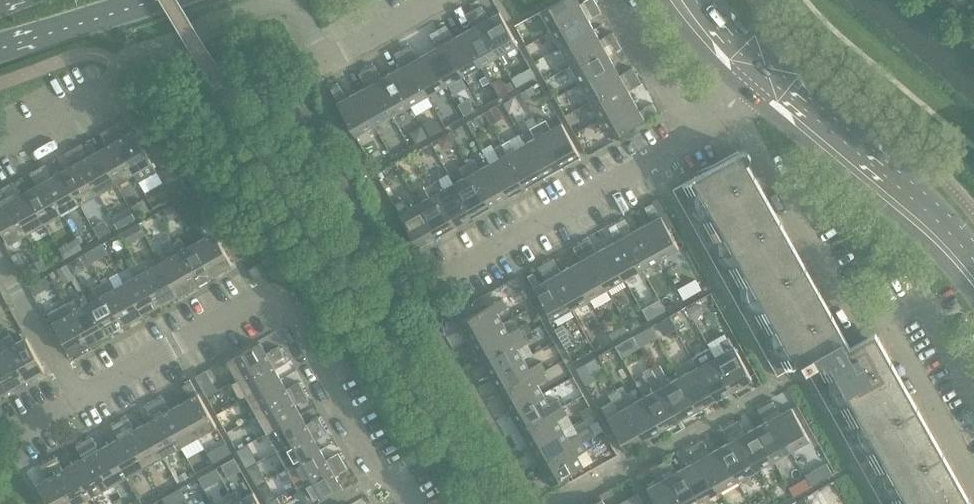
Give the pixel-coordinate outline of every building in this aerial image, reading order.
[(552,30),(585,12),(578,0),(561,0),(542,11),(552,30)] [(589,9),(598,4),(596,0),(587,0),(584,1),(589,9)] [(598,4),(589,9),(593,17),(602,12),(598,4)] [(482,5),(474,9),(479,19),(487,14),(482,5)] [(479,19),(474,9),(466,14),(471,23),(479,19)] [(500,12),(482,23),(500,55),(518,45),(500,12)] [(585,12),(552,30),(562,47),(595,29),(585,12)] [(482,23),(464,33),(482,65),(500,55),(482,23)] [(439,29),(446,43),(464,75),(482,65),(464,33),(454,38),(446,25),(439,29)] [(438,47),(428,53),(446,85),(464,75),(446,43),(439,29),(431,34),(438,47)] [(595,29),(562,47),(572,65),(605,47),(595,29)] [(604,37),(609,45),(618,40),(613,32),(604,37)] [(618,40),(609,45),(613,53),(622,48),(618,40)] [(411,45),(403,49),(408,58),(416,54),(411,45)] [(605,47),(572,65),(582,83),(614,65),(605,47)] [(402,67),(393,73),(411,105),(428,95),(410,63),(408,58),(403,49),(395,54),(402,67)] [(428,53),(410,63),(428,95),(446,85),(428,53)] [(367,69),(375,82),(393,115),(411,105),(393,73),(383,78),(375,65),(367,69)] [(614,65),(582,83),(592,101),(624,83),(614,65)] [(530,66),(521,71),(527,81),(536,76),(530,66)] [(624,73),(629,80),(638,75),(633,67),(624,73)] [(367,87),(357,92),(375,125),(393,115),(375,82),(367,69),(360,74),(367,87)] [(638,75),(629,80),(633,88),(642,83),(638,75)] [(504,82),(494,87),(500,97),(509,92),(504,82)] [(624,83),(592,101),(602,119),(634,101),(624,83)] [(332,89),(339,102),(338,103),(356,135),(375,125),(357,92),(347,98),(340,85),(332,89)] [(532,86),(521,93),(525,100),(536,93),(532,86)] [(470,100),(459,106),(465,117),(476,110),(470,100)] [(634,101),(602,119),(613,137),(645,119),(634,101)] [(653,103),(644,108),(649,116),(658,111),(653,103)] [(497,106),(486,112),(490,120),(501,114),(497,106)] [(534,117),(526,121),(531,129),(539,124),(534,117)] [(546,120),(539,124),(562,166),(580,155),(562,123),(552,129),(546,120)] [(434,122),(426,127),(430,136),(439,131),(434,122)] [(117,124),(109,128),(114,138),(116,141),(134,173),(139,182),(158,172),(135,131),(124,137),(117,124)] [(536,138),(526,143),(544,176),(562,166),(539,124),(531,129),(536,138)] [(114,138),(109,128),(101,133),(106,142),(114,138)] [(449,133),(438,139),(442,146),(448,147),(455,143),(449,133)] [(520,134),(503,144),(526,186),(544,176),(526,143),(526,144),(520,134)] [(116,141),(98,151),(116,183),(134,173),(116,141)] [(81,144),(74,148),(79,157),(87,153),(81,144)] [(500,158),(490,163),(508,196),(526,186),(503,144),(495,149),(500,158)] [(73,165),(63,171),(81,203),(99,193),(81,161),(79,157),(74,148),(66,153),(73,165)] [(98,151),(81,161),(99,193),(116,183),(98,151)] [(738,155),(737,154),(674,190),(778,376),(804,362),(807,368),(809,370),(825,361),(828,366),(811,375),(883,503),(973,503),(876,332),(851,346),(860,341),(859,339),(856,332),(846,337),(747,160),(749,160),(749,159),(749,158),(750,157),(749,156),(749,155),(749,154),(748,154),(747,153),(745,153),(744,153),(743,153),(743,152),(738,155)] [(475,160),(467,164),(491,206),(508,196),(490,163),(480,169),(475,160)] [(46,164),(38,168),(43,177),(51,173),(46,164)] [(465,178),(455,183),(473,216),(491,206),(467,164),(459,169),(465,178)] [(43,177),(38,168),(30,173),(35,182),(43,177)] [(63,171),(45,181),(63,213),(81,203),(63,171)] [(440,180),(432,184),(455,226),(473,216),(455,183),(445,189),(440,180)] [(45,181),(27,191),(45,223),(63,213),(45,181)] [(10,184),(2,188),(7,197),(15,193),(10,184)] [(429,198),(419,203),(437,236),(455,226),(432,184),(424,188),(429,198)] [(27,191),(9,201),(28,233),(45,223),(27,191)] [(437,236),(419,203),(409,209),(404,200),(396,204),(401,213),(400,214),(419,246),(437,236)] [(9,201),(0,206),(0,227),(9,243),(28,233),(9,201)] [(145,201),(133,208),(138,218),(151,211),(145,201)] [(680,248),(662,216),(661,216),(653,203),(645,207),(653,221),(643,226),(661,259),(680,248)] [(174,204),(165,209),(171,220),(180,215),(174,204)] [(132,210),(114,220),(119,229),(136,219),(132,210)] [(626,219),(618,223),(623,232),(631,228),(626,219)] [(106,222),(95,228),(101,239),(112,232),(106,222)] [(139,223),(122,233),(128,245),(146,236),(139,223)] [(206,237),(197,243),(215,275),(233,264),(215,232),(215,233),(209,223),(201,228),(206,237)] [(623,232),(618,223),(610,227),(615,236),(623,232)] [(643,226),(625,236),(643,269),(661,259),(643,226)] [(625,236),(607,246),(625,279),(643,269),(625,236)] [(590,238),(582,243),(608,289),(625,279),(607,246),(597,252),(590,238)] [(176,242),(174,243),(197,285),(215,275),(197,243),(187,248),(181,239),(176,242)] [(171,257),(161,263),(179,295),(197,285),(174,243),(166,248),(171,257)] [(608,289),(582,243),(574,247),(582,261),(572,266),(590,298),(608,289)] [(79,257),(68,263),(74,275),(81,271),(83,265),(79,257)] [(546,263),(552,272),(572,308),(590,298),(572,266),(562,272),(554,258),(546,263)] [(146,259),(138,263),(161,305),(179,295),(161,263),(151,268),(146,259)] [(135,277),(125,282),(143,315),(161,305),(138,263),(130,268),(135,277)] [(256,282),(267,276),(268,276),(261,263),(249,269),(256,282)] [(539,267),(544,276),(546,281),(535,287),(553,319),(572,308),(552,272),(546,263),(539,267)] [(66,264),(57,270),(62,279),(72,273),(67,264),(66,264)] [(44,278),(29,287),(34,296),(50,287),(44,278)] [(110,279),(102,283),(126,325),(143,315),(125,282),(115,288),(110,279)] [(100,297),(90,302),(108,335),(126,325),(102,283),(94,288),(100,297)] [(75,299),(67,303),(90,344),(108,335),(90,302),(80,308),(75,299)] [(461,322),(472,341),(504,323),(498,313),(508,308),(503,299),(461,322)] [(67,303),(48,313),(72,355),(90,344),(67,303)] [(699,303),(689,308),(695,317),(704,312),(699,303)] [(631,316),(625,320),(631,330),(641,325),(637,318),(631,316)] [(669,316),(658,322),(664,333),(675,327),(669,316)] [(504,323),(472,341),(482,359),(523,335),(519,328),(510,333),(504,323)] [(528,323),(519,328),(523,335),(532,330),(528,323)] [(616,325),(607,330),(613,340),(622,335),(616,325)] [(562,326),(555,330),(562,341),(569,337),(562,326)] [(652,326),(643,331),(648,341),(658,335),(652,326)] [(608,333),(596,339),(600,346),(612,340),(608,333)] [(11,334),(3,339),(27,380),(45,370),(27,338),(16,343),(11,334)] [(523,335),(482,359),(492,377),(524,358),(518,348),(528,343),(523,335)] [(726,351),(716,357),(734,389),(753,379),(735,346),(734,347),(729,338),(721,342),(726,351)] [(0,353),(0,374),(9,390),(27,380),(3,339),(0,340),(0,351),(1,352),(0,353)] [(229,360),(239,379),(271,361),(261,342),(229,360)] [(270,351),(275,359),(284,354),(279,346),(270,351)] [(701,353),(693,358),(716,399),(734,389),(716,357),(706,362),(701,353)] [(284,354),(275,359),(279,367),(288,362),(284,354)] [(524,358),(492,377),(502,394),(543,371),(539,363),(530,368),(524,358)] [(691,371),(681,377),(699,409),(716,399),(693,358),(685,362),(691,371)] [(596,359),(578,369),(584,379),(601,370),(596,359)] [(271,361),(239,379),(249,397),(281,379),(271,361)] [(652,367),(644,371),(650,382),(658,378),(652,367)] [(543,371),(502,394),(512,412),(544,394),(538,384),(548,379),(543,371)] [(665,373),(658,378),(681,419),(699,409),(681,377),(671,382),(665,373)] [(9,390),(0,374),(0,395),(9,390)] [(655,391),(645,397),(663,429),(681,419),(658,378),(650,382),(655,391)] [(281,379),(249,397),(259,414),(291,396),(281,379)] [(192,381),(184,386),(189,395),(197,390),(192,381)] [(290,387),(295,394),(304,389),(299,381),(290,387)] [(623,387),(618,390),(622,397),(627,395),(623,387)] [(295,394),(291,396),(259,414),(269,432),(301,414),(296,404),(308,397),(304,389),(295,394)] [(627,395),(622,397),(645,439),(663,429),(645,397),(635,402),(630,393),(627,395)] [(199,394),(181,404),(199,436),(217,426),(199,394)] [(544,394),(512,412),(522,430),(563,407),(559,399),(549,404),(544,394)] [(164,397),(156,401),(161,410),(169,406),(164,397)] [(645,439),(622,397),(614,402),(619,411),(609,417),(627,450),(645,439)] [(771,414),(773,418),(774,418),(792,450),(810,440),(792,407),(782,413),(774,400),(766,405),(771,414)] [(161,410),(156,401),(148,406),(153,415),(161,410)] [(181,404),(163,414),(181,446),(199,436),(181,404)] [(590,405),(580,411),(584,418),(594,412),(590,405)] [(766,405),(758,409),(764,418),(771,414),(766,405)] [(563,407),(522,430),(531,448),(564,430),(558,420),(568,414),(563,407)] [(163,414),(145,424),(163,456),(181,446),(163,414)] [(301,414),(269,432),(279,450),(311,432),(301,414)] [(128,417),(120,421),(125,430),(133,426),(128,417)] [(310,422),(315,430),(324,425),(319,417),(310,422)] [(773,418),(756,428),(774,460),(792,450),(774,418),(773,418)] [(731,425),(738,437),(756,470),(774,460),(756,428),(746,433),(738,420),(731,425)] [(125,430),(120,421),(112,426),(117,435),(125,430)] [(145,424),(127,434),(145,466),(163,456),(145,424)] [(311,432),(279,450),(289,468),(321,450),(316,440),(328,433),(324,425),(315,430),(311,432)] [(738,437),(731,425),(723,429),(730,442),(720,448),(738,480),(756,470),(738,437)] [(590,427),(578,433),(579,434),(583,442),(595,435),(590,427)] [(564,430),(531,448),(541,466),(583,442),(579,434),(569,439),(564,430)] [(127,434),(109,444),(128,476),(145,466),(127,434)] [(93,437),(85,441),(90,450),(98,446),(93,437)] [(703,440),(695,444),(700,454),(708,449),(703,440)] [(90,450),(85,441),(77,446),(82,455),(90,450)] [(583,442),(541,466),(552,484),(594,461),(583,442)] [(109,444),(92,454),(110,486),(128,476),(109,444)] [(248,444),(237,450),(240,455),(251,449),(248,444)] [(700,454),(695,444),(687,449),(692,458),(700,454)] [(720,448),(702,458),(721,490),(738,480),(720,448)] [(213,450),(208,453),(214,463),(219,460),(213,450)] [(321,450),(289,468),(299,485),(344,460),(339,453),(327,460),(321,450)] [(92,454),(74,464),(92,496),(110,486),(92,454)] [(56,474),(73,503),(77,503),(92,496),(74,464),(64,469),(57,457),(49,461),(54,470),(56,474)] [(702,458),(685,468),(703,500),(721,490),(702,458)] [(344,460),(299,485),(309,503),(341,486),(336,475),(348,468),(344,460)] [(664,474),(667,478),(682,503),(705,503),(702,500),(703,500),(685,468),(675,473),(667,460),(659,464),(664,474)] [(54,470),(49,461),(41,466),(47,475),(54,470)] [(659,464),(652,469),(657,478),(664,474),(659,464)] [(827,466),(810,475),(814,484),(832,474),(827,466)] [(217,468),(211,471),(218,482),(223,479),(217,468)] [(260,468),(250,474),(257,486),(267,480),(260,468)] [(56,474),(38,484),(49,503),(73,503),(56,474)] [(667,478),(648,488),(657,503),(682,503),(667,478)] [(267,480),(257,486),(263,496),(273,491),(267,480)] [(163,498),(167,503),(179,503),(187,499),(181,488),(163,498)] [(231,493),(237,503),(261,503),(254,492),(244,498),(239,489),(231,493)] [(231,493),(223,498),(227,503),(237,503),(231,493)]
